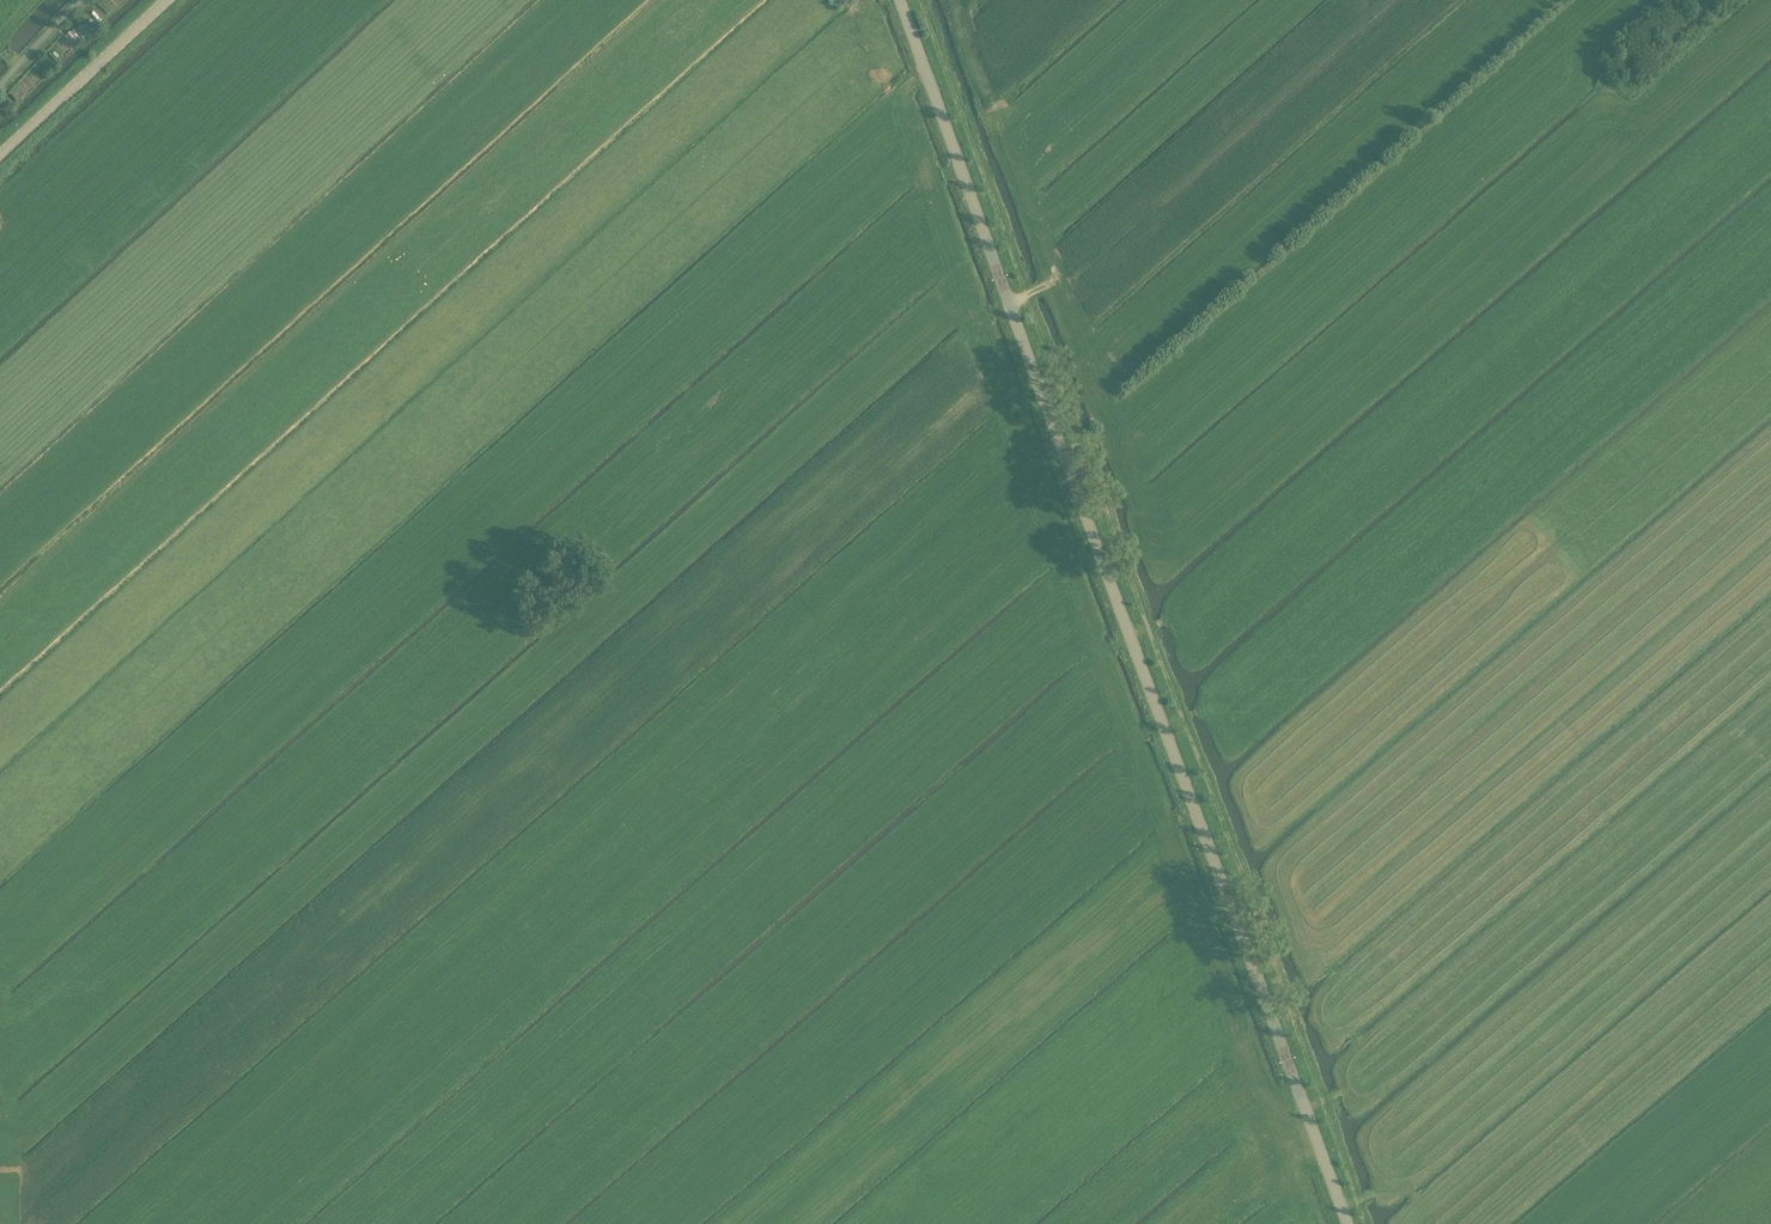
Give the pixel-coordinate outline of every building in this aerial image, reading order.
[(87,32),(93,27),(88,23),(83,27),(87,32)] [(87,32),(83,27),(81,25),(77,29),(83,36),(87,32)] [(74,47),(79,42),(69,32),(64,38),(74,47)]
